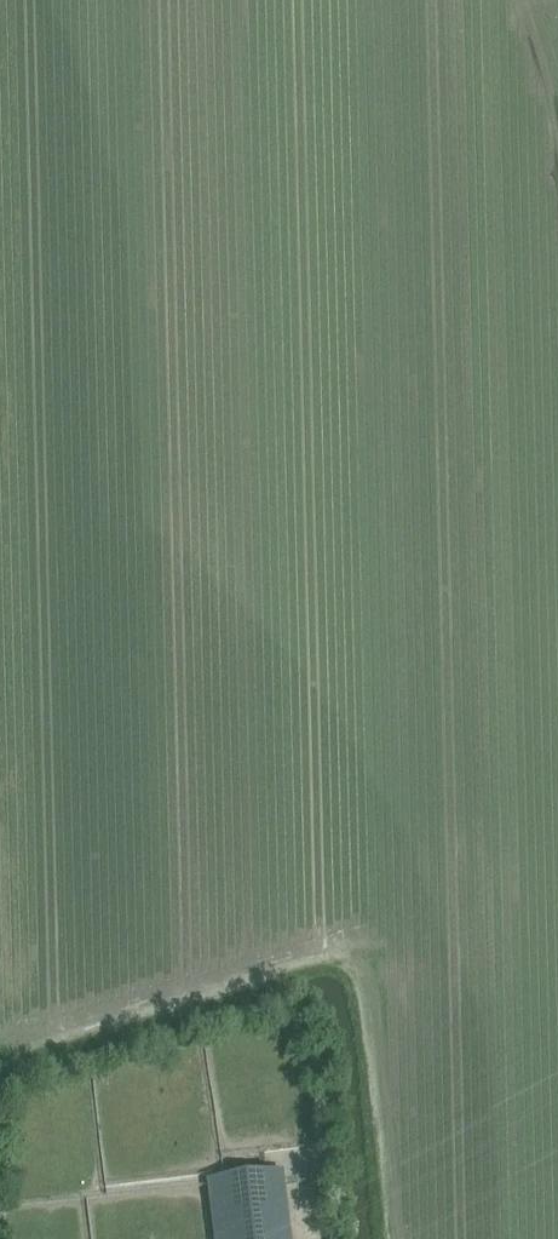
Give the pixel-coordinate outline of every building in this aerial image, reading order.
[(282,1172),(210,1180),(217,1238),(290,1238),(282,1172)]
